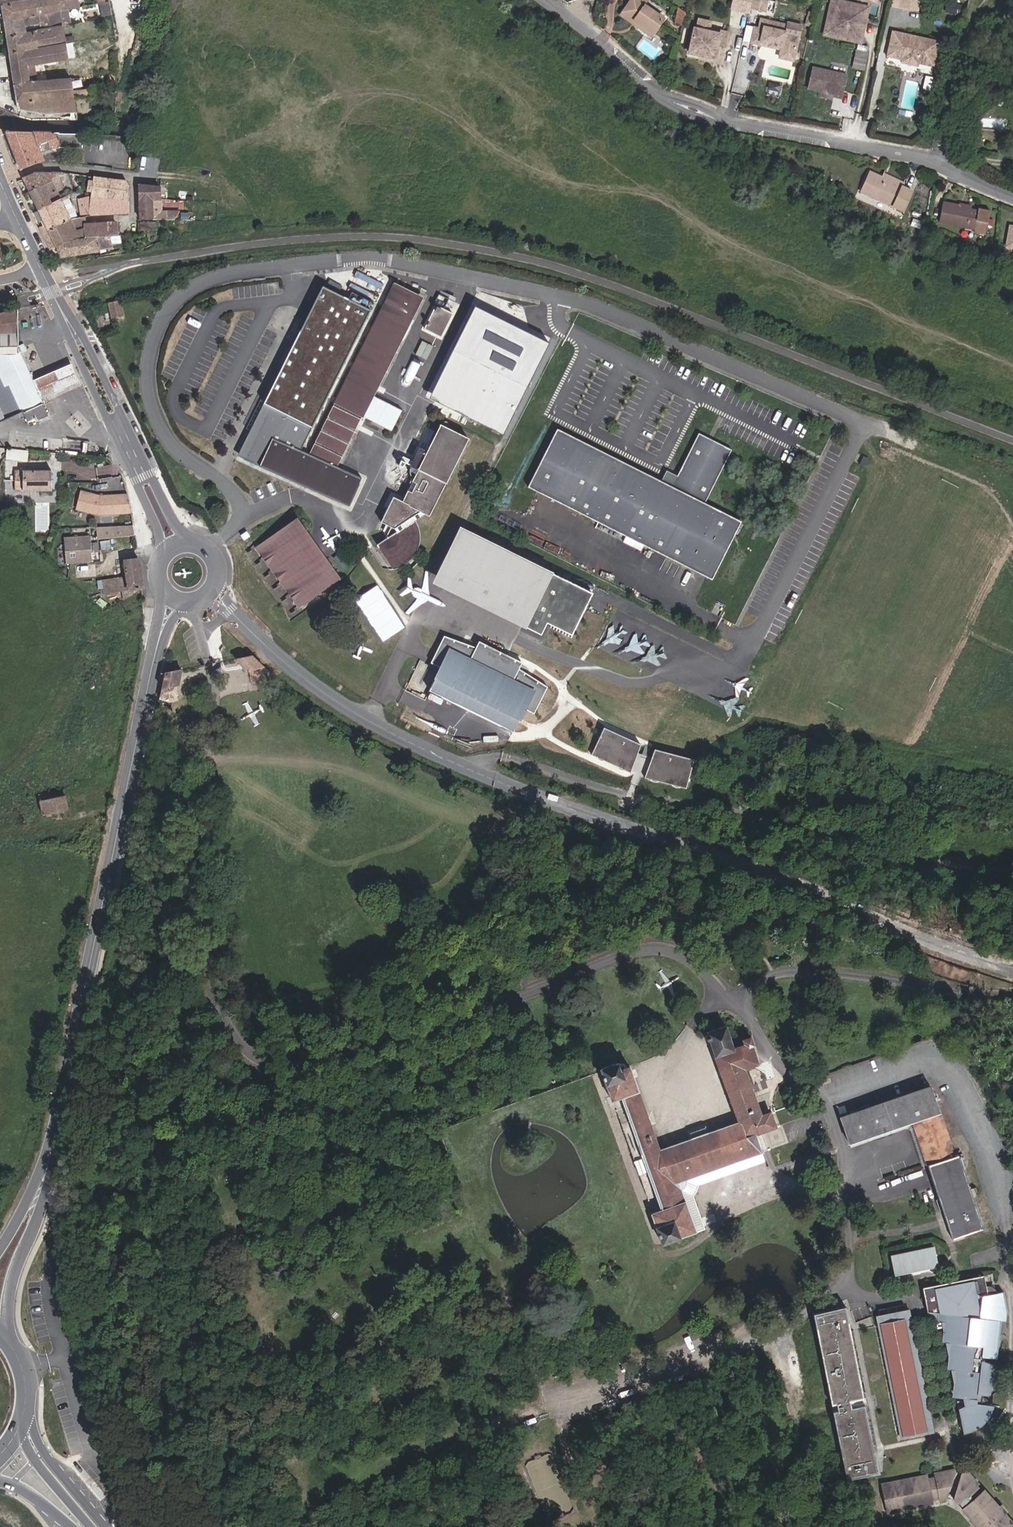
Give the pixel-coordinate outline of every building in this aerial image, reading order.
[(59,10),(57,0),(33,0),(2,6),(16,100),(73,98),(70,78),(30,82),(27,68),(67,61),(65,44),(73,42),(72,37),(63,39),(59,10)] [(59,10),(79,7),(77,0),(57,0),(59,10)] [(625,11),(656,31),(667,16),(646,3),(642,0),(632,0),(625,11)] [(750,0),(735,0),(733,9),(748,12),(750,0)] [(768,0),(752,0),(751,9),(766,12),(768,0)] [(825,36),(862,43),(865,24),(863,24),(865,14),(854,12),(856,5),(832,0),(825,36)] [(108,2),(99,4),(101,17),(110,15),(108,2)] [(869,8),(856,5),(854,12),(865,14),(863,24),(865,24),(869,8)] [(678,22),(686,23),(689,10),(681,8),(678,22)] [(656,31),(625,11),(623,14),(655,34),(656,31)] [(714,20),(702,18),(700,28),(713,30),(714,20)] [(789,23),(762,18),(760,28),(755,27),(752,43),(762,45),(763,42),(784,46),(784,48),(783,54),(797,56),(800,35),(787,33),(789,23)] [(700,28),(698,28),(694,51),(710,54),(709,57),(720,59),(722,47),(730,48),(734,31),(724,29),(724,32),(713,30),(700,28)] [(941,39),(893,30),(888,56),(903,59),(903,62),(920,65),(920,62),(936,65),(941,39)] [(728,61),(730,48),(722,47),(720,59),(728,61)] [(859,59),(857,69),(867,70),(869,61),(859,59)] [(850,74),(815,68),(812,89),(825,92),(827,90),(830,90),(831,93),(838,94),(837,96),(845,97),(850,74)] [(73,98),(16,100),(17,110),(32,113),(74,113),(73,98)] [(67,132),(7,132),(4,133),(20,171),(44,161),(41,152),(44,151),(43,147),(52,145),(53,147),(82,147),(82,133),(67,132)] [(918,194),(878,173),(868,192),(908,213),(918,194)] [(24,178),(30,191),(63,177),(62,174),(35,174),(24,178)] [(65,181),(63,177),(30,191),(39,208),(61,199),(57,192),(64,189),(61,183),(65,181)] [(91,213),(129,213),(129,185),(126,180),(93,177),(89,177),(88,190),(92,191),(92,196),(81,205),(82,217),(91,213)] [(140,184),(139,220),(152,220),(152,198),(160,198),(161,187),(140,184)] [(61,199),(39,208),(46,223),(39,226),(48,244),(55,241),(57,245),(108,235),(115,234),(115,222),(85,222),(86,228),(76,231),(74,226),(63,203),(66,201),(65,197),(61,199)] [(966,209),(967,207),(952,205),(948,224),(982,231),(983,222),(988,223),(986,236),(994,237),(999,213),(987,211),(987,213),(979,211),(966,209)] [(85,222),(74,226),(76,231),(86,228),(85,222)] [(140,222),(140,230),(153,231),(153,222),(140,222)] [(108,235),(57,245),(61,254),(98,250),(97,245),(106,244),(106,248),(111,248),(111,244),(121,243),(121,235),(117,235),(108,237),(108,235)] [(367,308),(318,284),(253,421),(302,445),(367,308)] [(273,438),(261,462),(347,503),(358,480),(334,468),(417,296),(393,285),(308,456),(273,438)] [(117,313),(114,296),(101,299),(105,316),(117,313)] [(421,327),(441,337),(453,313),(434,303),(421,327)] [(36,405),(39,403),(15,347),(14,309),(0,313),(0,413),(10,409),(13,415),(17,413),(20,418),(28,415),(31,418),(41,414),(36,405)] [(447,405),(467,415),(501,346),(481,336),(447,405)] [(416,356),(427,360),(432,344),(421,341),(416,356)] [(483,422),(506,433),(540,366),(517,355),(483,422)] [(34,380),(43,399),(80,382),(72,364),(52,373),(34,380)] [(413,505),(408,504),(397,499),(385,524),(393,528),(388,538),(391,541),(386,552),(388,556),(386,558),(396,574),(406,573),(413,569),(412,567),(420,560),(423,562),(427,553),(430,545),(430,534),(426,523),(431,518),(434,516),(439,518),(477,440),(450,427),(435,455),(426,452),(418,469),(424,472),(429,474),(413,505)] [(665,483),(562,430),(532,488),(631,538),(648,547),(716,582),(745,524),(709,505),(736,452),(703,435),(681,478),(671,472),(665,483)] [(873,462),(868,459),(864,468),(869,470),(873,462)] [(12,472),(12,488),(22,487),(22,492),(47,491),(47,470),(12,472)] [(429,474),(424,472),(408,504),(413,505),(429,474)] [(98,514),(131,512),(131,511),(129,506),(128,497),(127,495),(100,496),(80,492),(76,509),(98,514)] [(336,577),(293,513),(251,542),(294,605),(336,577)] [(128,525),(98,527),(100,538),(129,534),(128,525)] [(598,596),(462,526),(433,584),(527,630),(530,623),(545,631),(542,635),(546,637),(552,625),(577,638),(598,596)] [(65,540),(68,566),(94,563),(91,537),(65,540)] [(648,547),(631,538),(628,544),(645,553),(648,547)] [(103,590),(142,588),(138,553),(125,554),(127,573),(101,575),(103,590)] [(485,654),(452,642),(438,668),(446,673),(435,695),(517,738),(529,717),(539,720),(552,694),(526,676),(530,667),(489,645),(485,654)] [(273,675),(250,654),(236,657),(246,669),(252,671),(253,680),(273,675)] [(177,684),(180,668),(163,671),(158,698),(174,694),(173,685),(177,684)] [(643,745),(610,730),(598,759),(644,778),(688,791),(696,761),(657,752),(655,759),(641,755),(643,745)] [(65,796),(58,797),(32,801),(33,811),(41,810),(42,816),(68,810),(65,796)] [(619,1063),(599,1071),(611,1102),(621,1099),(630,1121),(621,1125),(643,1189),(652,1187),(661,1210),(651,1215),(662,1246),(697,1232),(681,1192),(686,1180),(762,1150),(756,1132),(776,1123),(770,1110),(762,1113),(746,1067),(744,1061),(751,1058),(747,1047),(753,1044),(757,1042),(754,1034),(744,1039),(745,1041),(736,1045),(727,1024),(706,1033),(708,1037),(710,1037),(742,1120),(712,1131),(695,1137),(663,1149),(633,1069),(631,1066),(627,1067),(626,1064),(620,1066),(619,1063)] [(744,1061),(746,1067),(760,1061),(753,1044),(747,1047),(751,1058),(744,1061)] [(933,1091),(837,1123),(845,1142),(912,1120),(937,1188),(952,1228),(956,1240),(958,1239),(983,1230),(963,1176),(933,1091)] [(692,1129),(695,1137),(712,1131),(709,1123),(692,1129)] [(766,1158),(762,1150),(686,1180),(681,1192),(697,1232),(706,1229),(693,1197),(700,1184),(766,1158)] [(891,1257),(895,1274),(936,1265),(933,1248),(891,1257)] [(936,1311),(950,1377),(990,1368),(991,1362),(977,1360),(978,1352),(992,1353),(997,1313),(1004,1312),(1001,1289),(983,1291),(982,1282),(977,1284),(975,1276),(919,1287),(923,1312),(936,1311)] [(844,1307),(812,1314),(831,1405),(836,1404),(837,1411),(832,1412),(846,1480),(878,1473),(864,1405),(850,1408),(849,1401),(863,1398),(844,1307)] [(881,1325),(894,1389),(917,1384),(904,1320),(881,1325)] [(977,1360),(991,1362),(992,1353),(978,1352),(977,1360)] [(990,1368),(950,1377),(962,1434),(965,1433),(977,1429),(984,1422),(989,1415),(993,1403),(987,1404),(980,1400),(979,1395),(985,1392),(989,1383),(990,1368)] [(917,1384),(894,1389),(904,1435),(927,1430),(917,1384)] [(925,1476),(882,1486),(888,1511),(931,1501),(930,1495),(937,1493),(939,1498),(944,1497),(948,1488),(957,1491),(954,1497),(957,1501),(960,1499),(964,1505),(963,1507),(976,1522),(974,1525),(976,1526),(1012,1526),(1012,1520),(1005,1511),(1007,1508),(1002,1501),(999,1504),(985,1489),(982,1492),(976,1486),(978,1482),(966,1471),(964,1476),(961,1476),(952,1470),(934,1474),(934,1478),(926,1479),(925,1476)]
